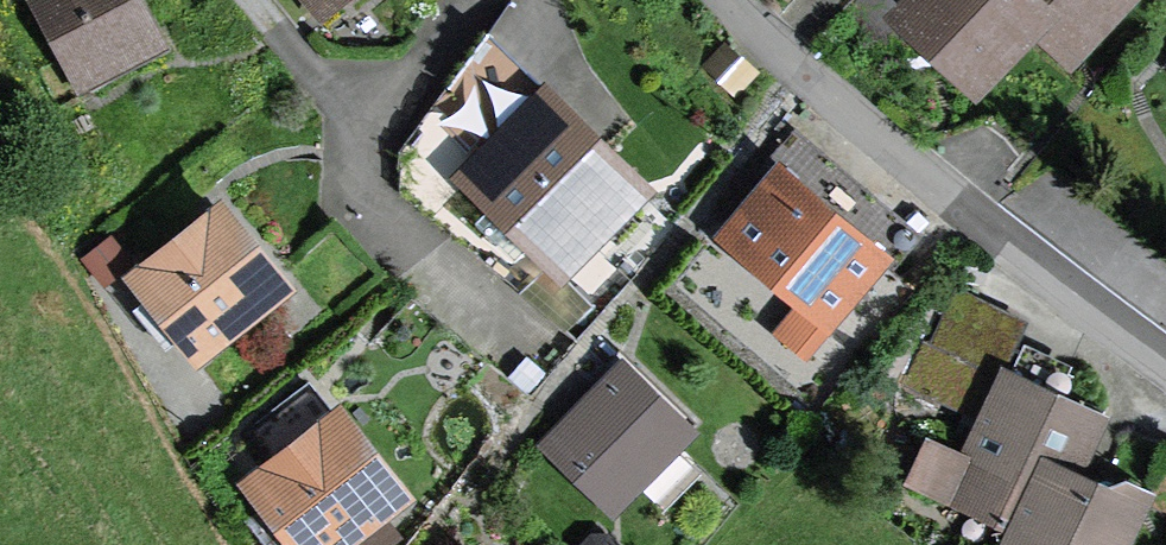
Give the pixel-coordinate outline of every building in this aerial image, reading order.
[(152,0),(40,0),(84,79),(170,31),(152,0)] [(324,18),(345,0),(309,0),(324,18)] [(887,5),(980,88),(1038,24),(1059,0),(892,0),(887,5)] [(1038,24),(1075,57),(1127,0),(1059,0),(1038,24)] [(459,69),(500,111),(451,161),(566,272),(662,173),(547,62),(546,63),(497,14),(459,69)] [(900,246),(782,147),(715,226),(802,299),(781,323),(812,350),(900,246)] [(298,275),(222,181),(123,260),(200,354),(298,275)] [(1014,362),(1035,314),(961,281),(918,376),(980,404),(1001,357),(1014,362)] [(695,417),(622,348),(540,434),(613,503),(695,417)] [(1014,362),(1001,357),(980,404),(963,442),(926,426),(904,476),(1006,521),(1039,447),(1085,467),(1112,406),(1014,362)] [(344,394),(241,475),(296,544),(347,544),(419,488),(344,394)] [(998,540),(1010,544),(1129,544),(1157,484),(1123,469),(1106,476),(1085,467),(1039,447),(1006,521),(998,540)] [(1156,492),(1165,497),(1165,472),(1156,492)] [(467,533),(455,544),(479,544),(467,533)]
